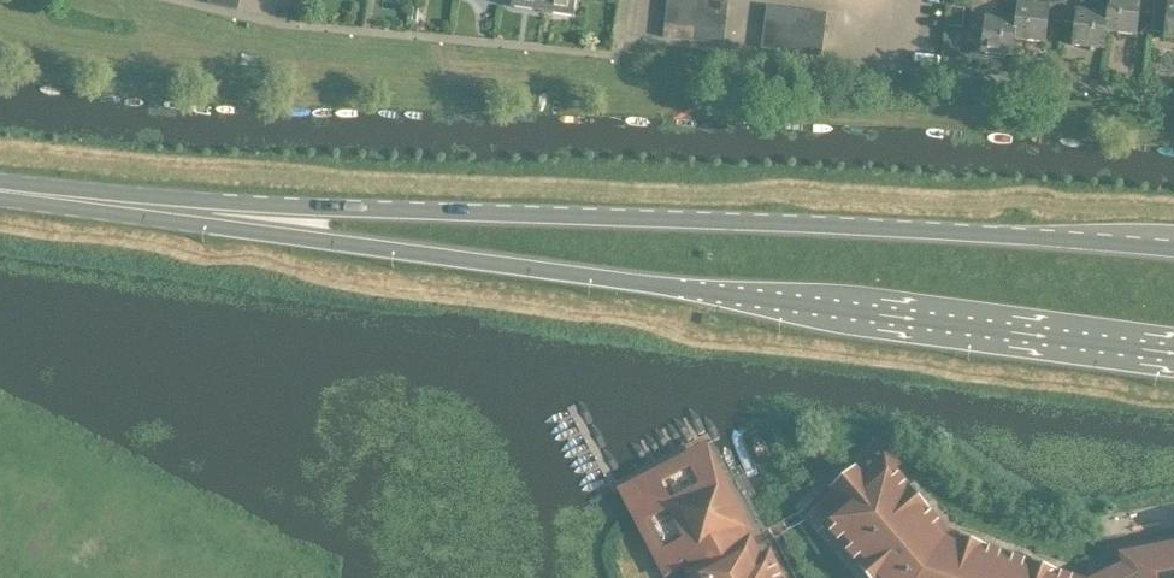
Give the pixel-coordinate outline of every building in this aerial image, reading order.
[(235,8),(237,0),(207,0),(207,2),(235,8)] [(514,5),(543,10),(545,0),(515,0),(514,5)] [(543,10),(573,14),(575,0),(545,0),(543,10)] [(697,11),(698,0),(668,0),(667,7),(697,11)] [(697,11),(727,14),(728,0),(698,0),(697,11)] [(1004,0),(1000,0),(1000,3),(972,0),(969,30),(983,31),(980,54),(1012,58),(1014,40),(1013,40),(1016,22),(1015,21),(1017,1),(1004,0)] [(1013,40),(1014,40),(1044,43),(1047,21),(1060,22),(1062,0),(1017,0),(1017,1),(1015,21),(1016,22),(1013,40)] [(1105,32),(1106,15),(1106,14),(1096,0),(1062,0),(1060,22),(1074,24),(1071,46),(1103,49),(1105,32)] [(1152,15),(1154,0),(1107,0),(1106,14),(1106,15),(1105,32),(1137,36),(1139,13),(1152,15)] [(1152,15),(1150,31),(1163,33),(1162,38),(1173,39),(1173,0),(1154,0),(1152,15)] [(795,22),(796,6),(766,3),(765,18),(795,22)] [(796,6),(795,22),(825,25),(827,10),(796,6)] [(950,6),(948,25),(961,27),(963,7),(950,6)] [(665,22),(695,25),(697,11),(667,7),(665,22)] [(697,11),(695,25),(725,29),(727,14),(697,11)] [(793,36),(795,22),(765,18),(763,33),(793,36)] [(695,25),(665,22),(664,35),(693,38),(695,25)] [(795,22),(793,36),(824,40),(825,25),(795,22)] [(695,25),(693,38),(724,42),(725,29),(695,25)] [(792,49),(793,36),(763,33),(762,46),(792,49)] [(793,36),(792,49),(822,53),(824,40),(793,36)] [(1054,574),(1055,570),(1029,560),(1028,565),(982,549),(984,545),(958,535),(956,540),(947,537),(924,510),(927,506),(909,486),(906,489),(873,451),(831,487),(848,506),(828,522),(861,561),(858,564),(870,577),(1065,577),(1054,574)] [(707,455),(682,468),(687,477),(648,497),(668,536),(659,541),(672,565),(691,556),(703,577),(776,577),(767,560),(755,566),(737,532),(745,528),(707,455)] [(1116,550),(1119,562),(1085,577),(1173,577),(1173,539),(1116,550)]
